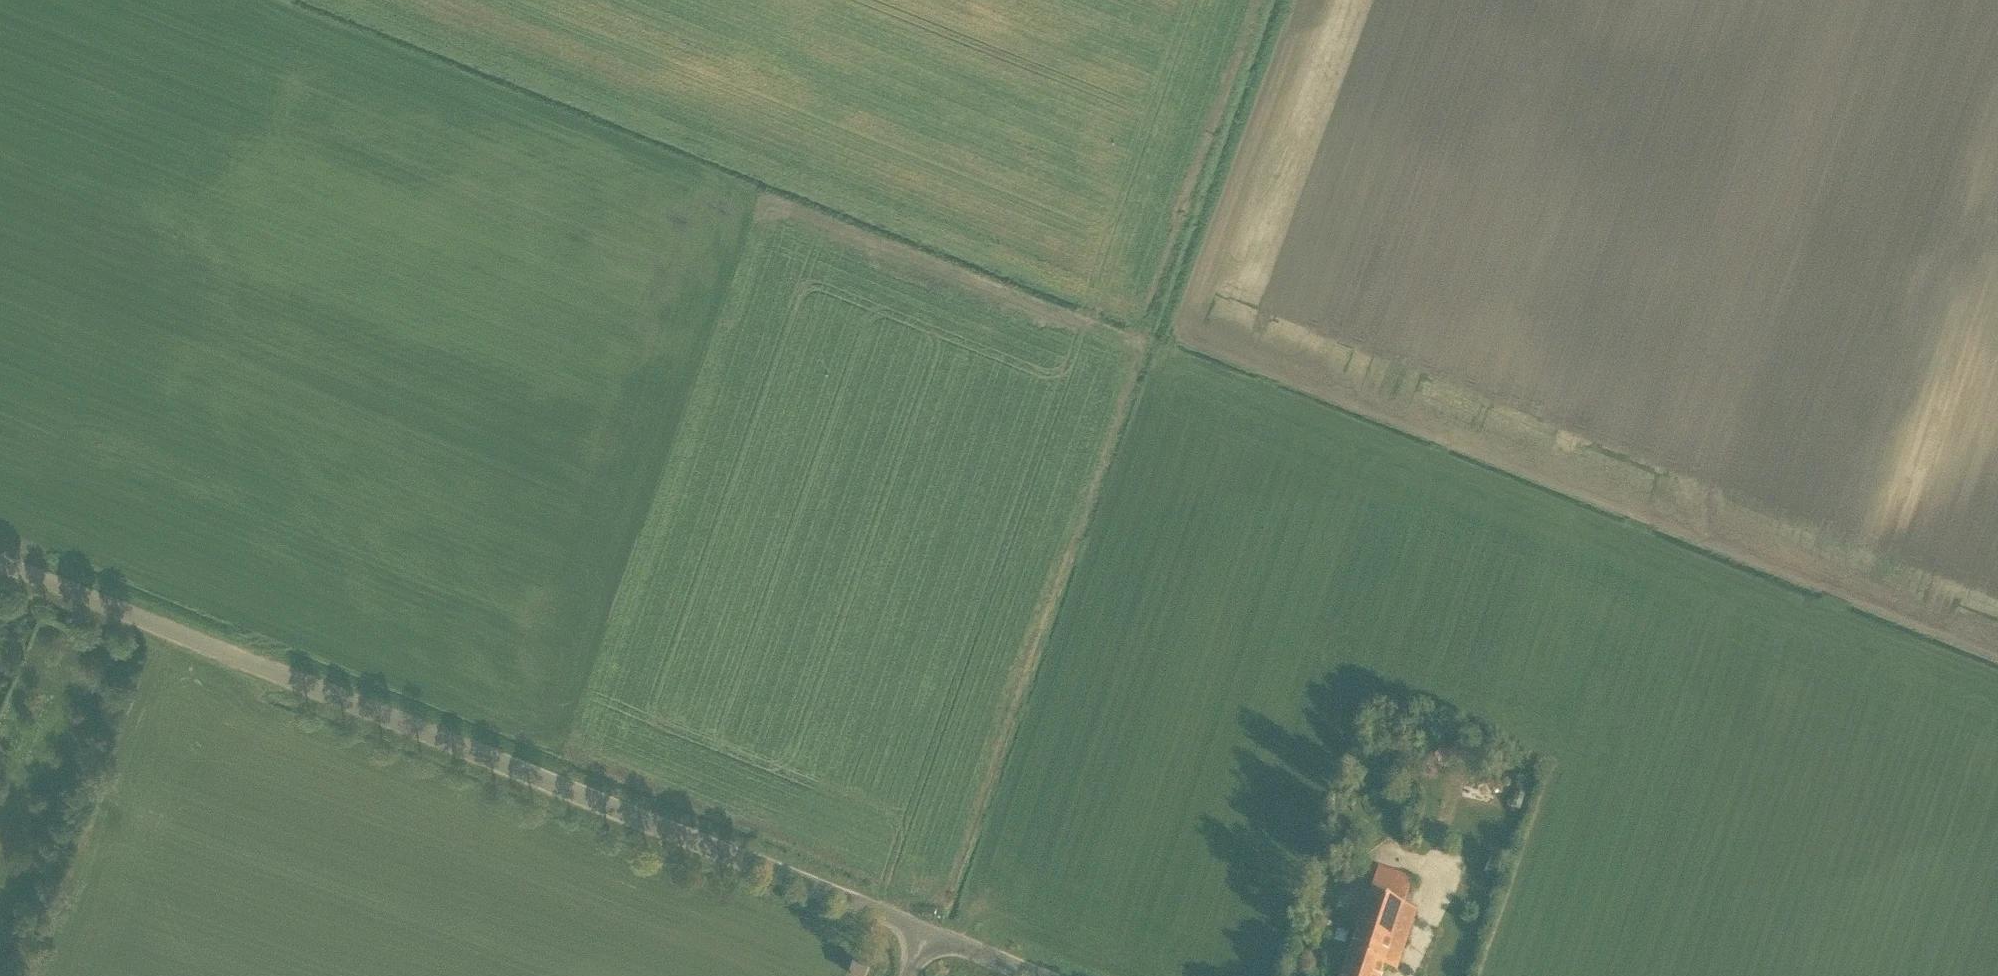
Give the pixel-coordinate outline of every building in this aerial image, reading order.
[(1440,739),(1439,757),(1463,758),(1464,740),(1440,739)] [(1416,912),(1403,908),(1412,881),(1378,870),(1342,975),(1380,975),(1383,967),(1396,972),(1416,912)] [(10,912),(0,908),(0,939),(10,912)] [(869,968),(855,963),(850,974),(856,975),(866,975),(869,968)]
